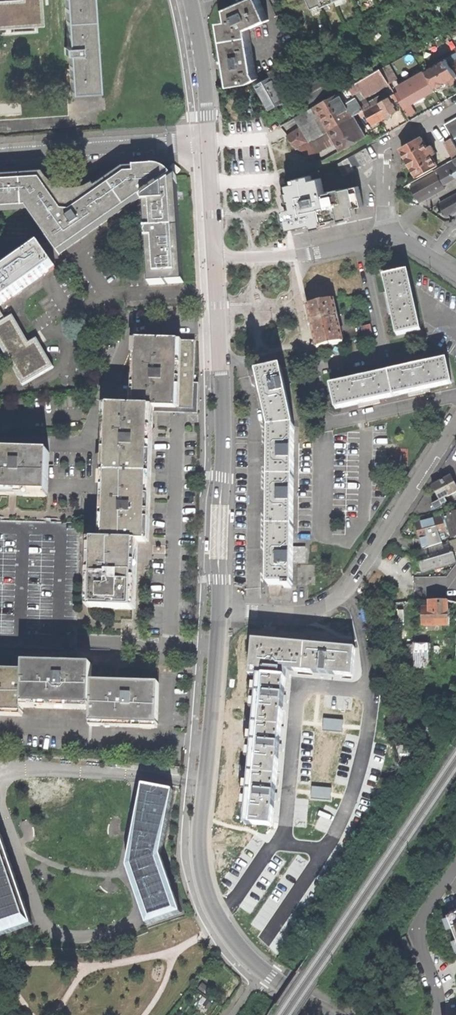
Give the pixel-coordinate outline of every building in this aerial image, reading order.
[(44,26),(42,0),(0,0),(0,29),(44,26)] [(98,92),(92,0),(65,0),(68,47),(65,47),(65,54),(69,54),(71,94),(98,92)] [(268,20),(259,0),(247,0),(243,2),(226,9),(228,21),(220,22),(226,63),(230,86),(250,83),(258,78),(256,73),(248,29),(268,20)] [(318,15),(350,0),(311,0),(318,15)] [(426,70),(436,88),(437,87),(438,88),(440,89),(444,86),(445,84),(445,83),(449,81),(450,83),(451,85),(455,82),(455,75),(449,64),(446,59),(426,70)] [(279,67),(282,73),(290,69),(287,63),(279,67)] [(387,65),(381,69),(389,83),(393,90),(399,86),(387,65)] [(279,67),(269,73),(272,77),(257,85),(263,97),(270,109),(285,101),(282,94),(288,91),(282,82),(287,79),(286,77),(287,77),(285,73),(283,74),(282,73),(279,67)] [(381,69),(350,87),(354,94),(360,91),(362,95),(365,93),(367,96),(389,83),(381,69)] [(322,77),(297,92),(305,106),(330,91),(322,77)] [(401,93),(396,96),(403,108),(408,105),(420,99),(434,91),(426,77),(401,92),(401,93)] [(350,86),(316,106),(330,130),(310,141),(309,142),(300,128),(288,136),(292,142),(296,149),(312,156),(337,142),(342,150),(366,136),(354,116),(363,110),(354,94),(350,87),(350,86)] [(395,93),(364,110),(366,114),(361,117),(363,120),(368,117),(372,124),(380,120),(386,116),(390,114),(393,112),(398,120),(407,115),(403,108),(396,96),(395,93)] [(412,112),(408,105),(403,108),(407,115),(412,112)] [(296,117),(310,141),(330,130),(316,106),(296,117)] [(418,177),(438,165),(432,155),(436,153),(431,145),(428,147),(422,137),(401,149),(412,166),(418,177)] [(445,142),(454,159),(455,158),(455,144),(452,137),(445,142)] [(367,147),(361,151),(367,162),(373,159),(367,147)] [(367,162),(361,151),(355,154),(361,165),(367,162)] [(349,157),(355,169),(361,165),(355,154),(349,157)] [(349,172),(355,169),(349,157),(343,161),(349,172)] [(455,172),(455,160),(445,167),(449,176),(455,172)] [(343,175),(349,172),(343,161),(337,164),(343,175)] [(27,209),(48,240),(58,256),(59,255),(59,254),(138,198),(138,199),(141,197),(143,199),(143,200),(143,203),(143,204),(145,230),(145,231),(145,232),(147,232),(147,234),(146,235),(146,236),(147,238),(147,239),(146,239),(145,240),(146,241),(149,284),(149,285),(183,283),(183,282),(177,201),(182,201),(182,192),(179,192),(178,184),(176,184),(176,177),(159,189),(157,186),(170,176),(168,174),(164,172),(159,169),(151,166),(124,169),(122,170),(122,171),(112,177),(105,182),(99,185),(98,184),(95,187),(93,185),(92,186),(89,188),(85,190),(78,191),(73,191),(68,191),(63,190),(59,188),(53,185),(43,175),(44,175),(43,173),(29,174),(30,175),(0,177),(0,210),(27,209)] [(441,182),(450,176),(449,176),(445,167),(411,186),(417,196),(419,201),(427,196),(429,199),(436,195),(435,192),(444,187),(441,182)] [(364,206),(359,186),(324,193),(321,178),(312,180),(311,176),(297,179),(298,183),(288,186),(292,203),(293,209),(287,210),(291,228),(315,223),(315,225),(330,222),(329,221),(357,215),(355,208),(364,206)] [(440,203),(444,211),(447,216),(455,211),(455,194),(440,203)] [(55,269),(41,247),(0,273),(0,305),(55,269)] [(397,335),(420,330),(407,272),(385,277),(388,292),(384,293),(386,303),(389,314),(392,313),(397,335)] [(316,348),(342,342),(332,300),(307,306),(311,323),(316,348)] [(0,312),(0,347),(25,385),(53,367),(35,339),(29,344),(11,316),(5,320),(0,312)] [(364,337),(372,335),(370,325),(361,327),(364,337)] [(105,406),(101,541),(138,542),(150,543),(150,513),(152,446),(153,413),(197,414),(199,375),(199,367),(198,341),(133,340),(131,396),(119,396),(119,407),(105,406)] [(446,361),(389,373),(394,396),(408,393),(409,397),(419,395),(430,392),(429,388),(451,384),(446,361)] [(265,407),(270,429),(293,426),(281,369),(258,374),(261,386),(257,386),(259,396),(262,408),(265,407)] [(358,404),(359,408),(370,405),(380,403),(379,399),(394,396),(389,373),(331,386),(336,409),(358,404)] [(270,466),(270,478),(293,479),(293,426),(270,429),(270,444),(266,444),(266,455),(266,466),(270,466)] [(13,496),(47,497),(48,452),(0,450),(0,496),(13,496)] [(451,477),(442,481),(433,486),(440,500),(455,491),(455,487),(451,477)] [(269,513),(269,528),(292,528),(293,479),(270,478),(270,491),(266,491),(266,502),(265,513),(269,513)] [(455,535),(455,513),(417,524),(419,531),(421,538),(446,531),(444,527),(448,526),(450,531),(451,537),(455,535)] [(76,649),(80,523),(0,520),(0,648),(76,649)] [(291,584),(292,584),(292,562),(305,562),(305,547),(292,547),(292,528),(269,528),(269,550),(265,550),(265,560),(265,572),(269,572),(269,595),(280,595),(280,588),(284,588),(284,587),(291,588),(291,584)] [(449,541),(450,545),(443,547),(442,544),(425,549),(426,552),(417,555),(419,562),(422,572),(455,562),(454,558),(455,557),(455,539),(449,541)] [(138,542),(101,541),(89,540),(87,608),(136,610),(137,573),(138,542)] [(297,584),(315,584),(315,565),(297,564),(297,584)] [(441,625),(449,625),(449,600),(428,600),(428,608),(422,608),(422,615),(422,625),(430,625),(430,629),(441,629),(441,625)] [(250,674),(258,675),(285,678),(286,678),(287,674),(287,669),(303,671),(306,644),(254,639),(250,674)] [(355,649),(306,644),(303,671),(320,672),(352,675),(355,649)] [(415,675),(428,675),(428,645),(406,645),(406,659),(414,659),(415,675)] [(24,663),(24,672),(23,708),(91,710),(92,681),(92,665),(56,664),(24,663)] [(24,672),(0,671),(0,716),(23,717),(23,708),(24,672)] [(258,675),(254,725),(281,727),(283,702),(285,703),(285,699),(286,695),(283,695),(285,678),(258,675)] [(125,683),(92,681),(91,710),(90,727),(158,729),(159,684),(125,683)] [(254,725),(250,774),(276,776),(278,751),(281,751),(281,747),(281,744),(279,744),(281,727),(254,725)] [(245,823),(272,825),(274,800),(276,800),(277,797),(277,793),(275,793),(276,776),(250,774),(245,823)] [(175,785),(142,779),(127,864),(146,920),(182,908),(163,852),(168,823),(175,785)] [(31,922),(0,830),(0,932),(31,922)] [(448,918),(455,940),(455,914),(448,918)] [(406,937),(400,939),(405,951),(411,949),(406,937)] [(204,993),(207,988),(202,984),(198,989),(204,993)] [(212,1005),(207,1001),(203,1006),(209,1010),(212,1005)]
